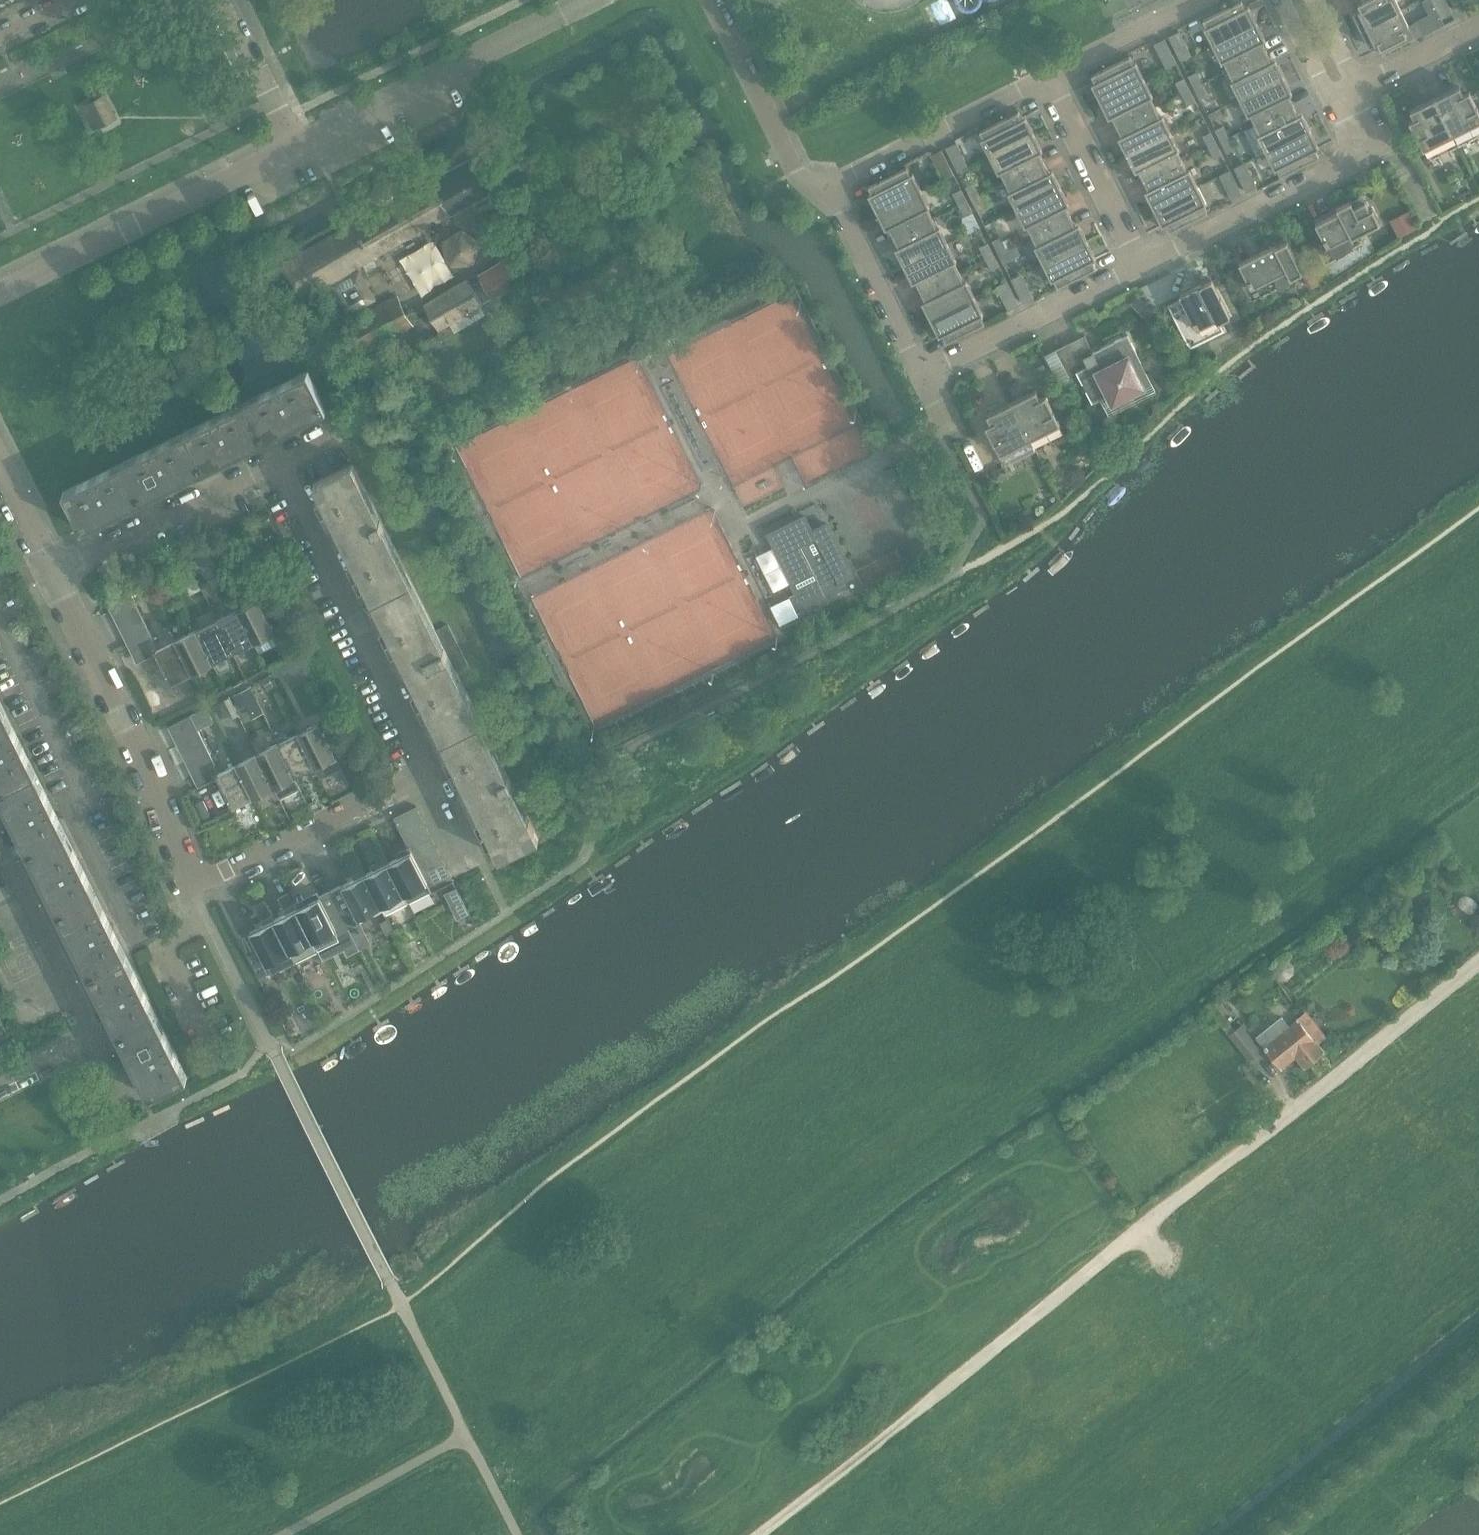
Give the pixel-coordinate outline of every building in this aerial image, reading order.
[(1212,45),(1257,23),(1248,5),(1245,7),(1242,0),(1203,19),(1208,29),(1205,30),(1212,45)] [(1396,0),(1355,0),(1360,9),(1353,12),(1362,29),(1401,9),(1396,0)] [(1446,0),(1433,0),(1442,18),(1453,13),(1446,0)] [(1464,0),(1451,0),(1457,11),(1467,6),(1464,0)] [(1422,34),(1416,22),(1409,25),(1401,9),(1362,29),(1370,46),(1377,43),(1382,54),(1422,34)] [(1267,51),(1262,42),(1266,40),(1263,34),(1257,23),(1212,45),(1219,60),(1223,58),(1229,70),(1267,51)] [(1191,55),(1180,32),(1169,37),(1181,60),(1191,55)] [(1177,63),(1165,39),(1154,44),(1166,68),(1177,63)] [(1284,76),(1278,65),(1275,59),(1272,61),(1267,51),(1229,70),(1235,82),(1231,84),(1239,99),(1284,76)] [(1130,56),(1092,75),(1095,81),(1092,83),(1100,101),(1146,78),(1138,63),(1135,65),(1130,56)] [(1202,83),(1197,72),(1189,76),(1194,87),(1202,83)] [(1294,105),(1289,96),(1293,94),(1290,88),(1284,76),(1239,99),(1246,114),(1249,112),(1255,124),(1294,105)] [(1156,107),(1150,95),(1153,93),(1146,78),(1100,101),(1109,118),(1113,117),(1117,126),(1156,107)] [(1190,90),(1184,78),(1176,82),(1182,93),(1190,90)] [(1208,95),(1202,83),(1194,87),(1200,99),(1208,95)] [(1471,95),(1466,97),(1461,88),(1437,100),(1454,134),(1478,122),(1478,111),(1471,95)] [(1196,101),(1190,90),(1182,93),(1188,105),(1196,101)] [(120,120),(108,93),(87,102),(99,129),(120,120)] [(1454,134),(1437,100),(1412,112),(1417,121),(1412,124),(1424,149),(1454,134)] [(1311,130),(1305,119),(1302,112),(1298,114),(1294,105),(1255,124),(1261,136),(1258,138),(1265,152),(1311,130)] [(1173,132),(1165,117),(1161,118),(1156,107),(1117,126),(1122,135),(1118,136),(1127,154),(1173,132)] [(989,156),(1034,134),(1025,116),(1022,117),(1019,112),(980,130),(985,140),(981,141),(989,156)] [(1229,137),(1223,126),(1215,130),(1221,141),(1229,137)] [(1319,156),(1316,150),(1320,149),(1311,130),(1265,152),(1273,167),(1276,166),(1281,175),(1319,156)] [(1182,160),(1176,148),(1180,146),(1173,132),(1127,154),(1136,172),(1139,170),(1144,179),(1182,160)] [(1217,143),(1211,132),(1203,136),(1209,147),(1217,143)] [(1044,162),(1039,153),(1043,151),(1040,145),(1034,134),(989,156),(996,171),(1000,169),(1006,181),(1044,162)] [(1235,149),(1229,137),(1221,141),(1227,153),(1235,149)] [(968,166),(957,143),(957,142),(946,148),(958,171),(968,166)] [(1222,155),(1217,143),(1209,147),(1214,159),(1222,155)] [(356,267),(495,187),(471,145),(460,151),(465,160),(393,201),(395,194),(392,186),(381,182),(374,187),(371,195),(375,204),(385,206),(283,263),(303,297),(328,282),(346,313),(374,297),(356,267)] [(954,174),(942,150),(931,155),(943,179),(954,174)] [(1199,185),(1192,170),(1188,172),(1182,160),(1144,179),(1148,188),(1145,190),(1154,208),(1199,185)] [(1061,187),(1055,176),(1052,169),(1048,171),(1044,162),(1006,181),(1012,193),(1008,195),(1015,210),(1061,187)] [(1257,186),(1245,163),(1234,168),(1246,192),(1257,186)] [(877,212),(923,189),(915,174),(912,176),(907,167),(869,186),(872,192),(868,194),(877,212)] [(1242,194),(1230,170),(1220,175),(1231,199),(1242,194)] [(979,194),(974,183),(966,187),(971,198),(979,194)] [(1208,211),(1203,202),(1207,200),(1199,185),(1154,208),(1159,219),(1163,227),(1167,225),(1169,230),(1208,211)] [(1071,216),(1066,207),(1070,205),(1066,199),(1061,187),(1015,210),(1023,225),(1026,223),(1032,235),(1071,216)] [(933,218),(927,206),(930,204),(923,189),(877,212),(886,229),(890,228),(894,237),(933,218)] [(967,200),(961,189),(953,193),(959,204),(967,200)] [(985,206),(979,194),(971,198),(977,210),(985,206)] [(1339,211),(1316,222),(1319,229),(1327,244),(1327,243),(1328,245),(1335,260),(1357,246),(1352,237),(1365,230),(1380,223),(1373,208),(1370,209),(1363,195),(1338,208),(1339,211)] [(973,212),(967,200),(959,204),(965,216),(973,212)] [(1409,214),(1392,222),(1400,236),(1416,228),(1409,214)] [(1088,241),(1082,230),(1079,223),(1075,225),(1071,216),(1032,235),(1038,247),(1035,249),(1042,264),(1088,241)] [(949,242),(942,227),(938,229),(933,218),(894,237),(899,246),(895,247),(904,265),(949,242)] [(443,237),(453,266),(484,255),(473,226),(443,237)] [(1006,248),(1000,236),(992,240),(998,252),(1006,248)] [(1271,249),(1240,264),(1244,271),(1251,285),(1252,287),(1273,276),(1279,288),(1294,281),(1292,277),(1303,272),(1287,240),(1271,249)] [(1096,267),(1093,261),(1097,259),(1088,241),(1042,264),(1050,278),(1053,277),(1058,286),(1096,267)] [(959,271),(953,259),(957,257),(949,242),(904,265),(913,283),(916,281),(921,290),(959,271)] [(994,254),(988,243),(980,247),(986,258),(994,254)] [(1012,260),(1006,248),(998,252),(1004,263),(1012,260)] [(999,266),(994,254),(986,258),(991,270),(999,266)] [(483,304),(521,281),(506,257),(478,273),(482,281),(473,286),(469,280),(424,306),(437,329),(448,323),(455,334),(489,314),(483,304)] [(976,296),(969,281),(965,283),(959,271),(921,290),(925,299),(922,301),(931,319),(976,296)] [(1034,297),(1022,274),(1011,279),(1023,303),(1034,297)] [(1183,300),(1169,306),(1192,348),(1226,329),(1221,321),(1230,316),(1212,279),(1181,295),(1183,300)] [(1019,305),(1007,281),(997,286),(1008,310),(1019,305)] [(411,325),(407,316),(397,296),(347,321),(361,350),(411,325)] [(985,322),(980,313),(984,311),(976,296),(931,319),(940,338),(944,336),(946,341),(985,322)] [(1144,299),(1132,305),(1147,320),(1155,311),(1144,299)] [(1078,340),(1058,350),(1070,374),(1077,370),(1078,371),(1093,403),(1109,394),(1114,403),(1144,388),(1129,358),(1137,354),(1128,335),(1094,352),(1085,335),(1084,335),(1085,337),(1086,339),(1080,344),(1078,342),(1078,340)] [(1058,350),(1046,356),(1061,387),(1073,381),(1070,374),(1058,350)] [(327,408),(308,370),(247,400),(266,439),(327,408)] [(1060,423),(1047,398),(1042,401),(1038,392),(1013,404),(1030,438),(1060,423)] [(266,439),(247,400),(186,431),(205,469),(266,439)] [(1030,438),(1013,404),(988,416),(993,425),(988,428),(1001,453),(1030,438)] [(205,469),(186,431),(125,461),(144,499),(205,469)] [(144,499),(125,461),(64,491),(82,529),(144,499)] [(469,665),(448,624),(435,630),(353,463),(313,482),(499,857),(538,837),(456,672),(469,665)] [(789,597),(798,616),(843,594),(838,583),(853,576),(827,523),(813,530),(805,515),(770,533),(776,545),(774,545),(793,583),(790,584),(795,594),(789,597)] [(210,552),(198,558),(203,567),(215,561),(210,552)] [(191,566),(180,572),(191,594),(202,589),(191,566)] [(113,613),(134,602),(129,592),(108,603),(113,613)] [(258,598),(237,608),(253,642),(275,632),(258,599),(258,598)] [(118,622),(139,612),(134,602),(113,613),(118,622)] [(253,642),(237,608),(215,619),(232,653),(253,642)] [(123,632),(144,622),(139,612),(118,622),(123,632)] [(232,653),(215,619),(194,629),(211,663),(232,653)] [(128,642),(149,632),(144,622),(123,632),(128,642)] [(211,663),(194,629),(175,639),(192,672),(211,663)] [(133,652),(154,642),(149,632),(128,642),(133,652)] [(192,672),(175,639),(153,649),(170,683),(192,672)] [(296,652),(279,661),(285,672),(295,666),(303,681),(312,677),(298,651),(296,652)] [(250,688),(235,696),(241,707),(256,699),(250,688)] [(223,699),(215,703),(221,715),(224,716),(230,712),(223,699)] [(207,707),(191,715),(195,724),(198,730),(214,722),(207,707)] [(6,712),(0,715),(0,791),(36,773),(6,712)] [(174,735),(194,724),(189,714),(169,725),(174,735)] [(335,755),(318,721),(298,731),(315,766),(335,755)] [(178,745),(199,734),(194,724),(174,735),(178,745)] [(315,766),(298,731),(277,742),(294,776),(315,766)] [(183,755),(204,744),(199,734),(178,745),(183,755)] [(294,776),(277,742),(255,753),(271,787),(278,800),(300,789),(294,776)] [(188,765),(209,754),(204,744),(183,755),(188,765)] [(271,787),(255,753),(234,763),(251,797),(271,787)] [(193,775),(214,764),(209,754),(188,765),(193,775)] [(251,797),(234,763),(214,773),(231,807),(251,797)] [(36,773),(0,791),(0,795),(29,852),(67,834),(36,773)] [(402,836),(425,825),(416,806),(393,817),(402,836)] [(408,847),(431,836),(425,825),(402,836),(408,846),(408,847)] [(97,895),(67,834),(29,852),(59,913),(97,895)] [(414,858),(437,847),(431,836),(408,847),(414,858)] [(400,856),(388,862),(404,893),(409,902),(430,892),(425,881),(419,869),(414,858),(408,847),(408,846),(398,851),(400,856)] [(419,869),(442,858),(437,847),(414,858),(419,869)] [(353,849),(347,852),(351,861),(348,862),(353,873),(363,869),(353,849)] [(381,849),(374,853),(378,861),(385,857),(381,849)] [(404,893),(388,862),(385,857),(378,861),(374,863),(376,867),(365,873),(381,906),(385,914),(409,902),(404,893)] [(425,881),(448,869),(442,858),(419,869),(425,881)] [(381,906),(365,873),(363,869),(353,873),(351,874),(354,879),(341,885),(341,886),(330,891),(349,928),(361,922),(359,917),(381,906)] [(430,892),(453,880),(448,869),(425,881),(430,892)] [(349,928),(330,891),(320,896),(317,891),(306,897),(308,901),(296,908),(317,951),(342,939),(339,933),(349,928)] [(288,893),(279,897),(284,908),(293,903),(288,893)] [(127,956),(97,895),(59,913),(89,974),(127,956)] [(264,900),(254,905),(261,919),(262,919),(262,920),(271,915),(272,914),(265,900),(264,900)] [(317,951),(296,908),(293,903),(284,908),(283,908),(285,913),(274,918),(273,919),(290,952),(295,962),(317,951)] [(465,903),(454,908),(459,918),(470,913),(465,903)] [(263,925),(240,936),(260,978),(272,972),(268,963),(290,952),(273,919),(274,918),(272,914),(271,915),(262,920),(264,924),(263,925)] [(157,1017),(127,956),(89,974),(119,1035),(157,1017)] [(188,1078),(157,1017),(119,1035),(150,1096),(188,1078)] [(1325,1052),(1298,1018),(1288,1025),(1282,1017),(1256,1037),(1281,1068),(1297,1056),(1305,1067),(1325,1052)] [(1262,1049),(1242,1024),(1229,1034),(1249,1059),(1262,1049)]
